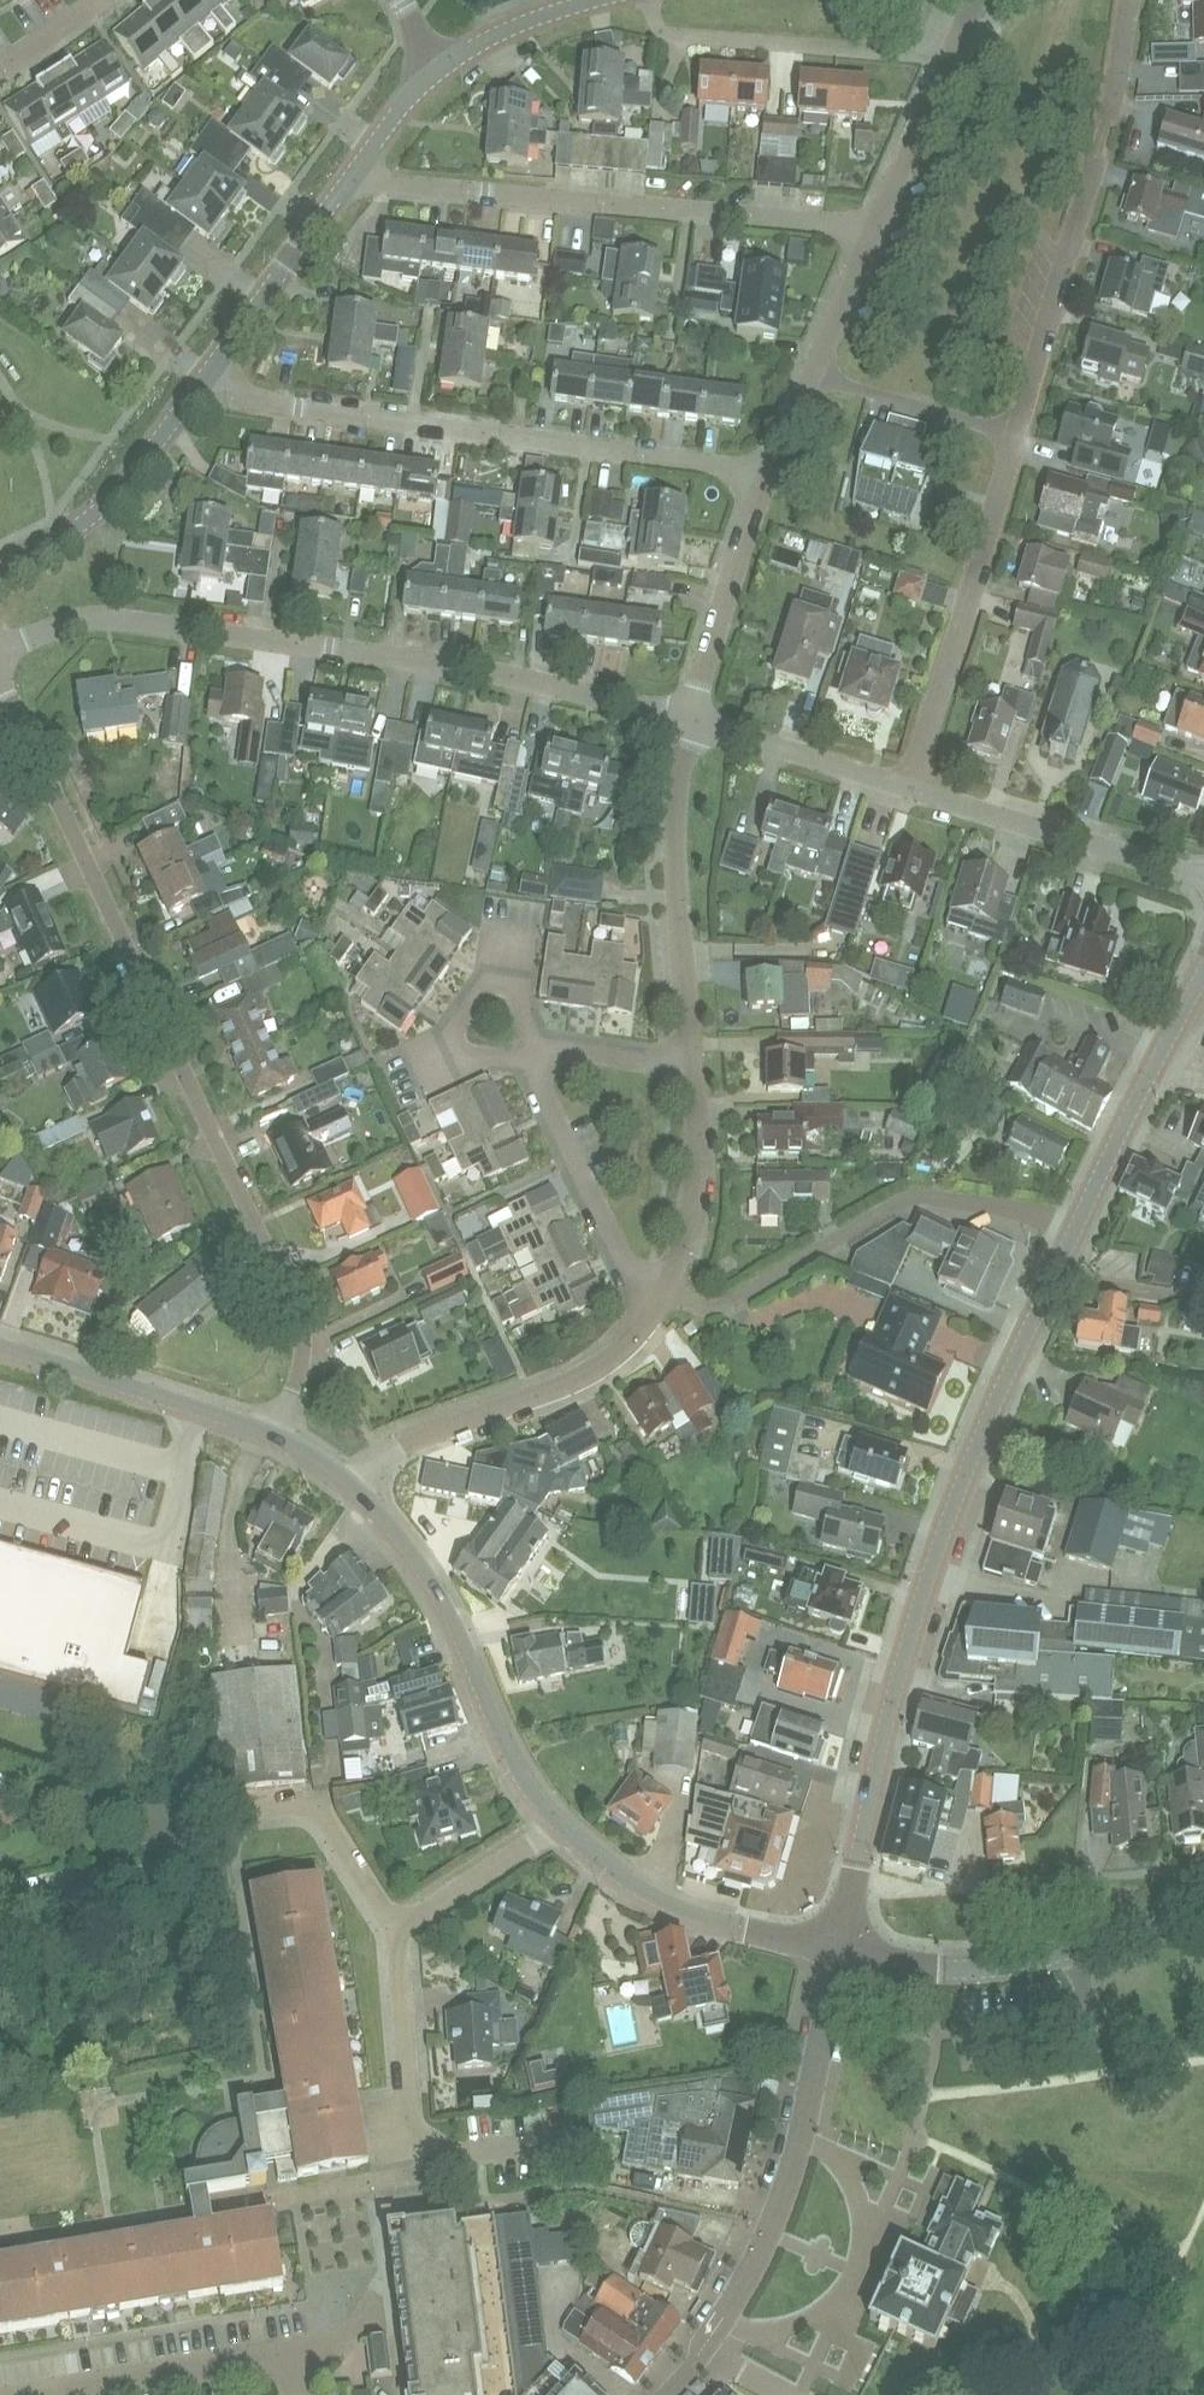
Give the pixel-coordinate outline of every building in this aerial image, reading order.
[(136,16),(181,71),(182,70),(167,53),(179,43),(194,61),(203,53),(160,0),(155,0),(136,16)] [(197,0),(160,0),(203,53),(213,44),(199,27),(211,17),(225,35),(226,34),(197,0)] [(226,34),(236,26),(221,8),(231,0),(197,0),(226,34)] [(304,10),(321,0),(298,0),(304,10)] [(1195,42),(1203,42),(1203,0),(1180,0),(1180,4),(1194,4),(1195,42)] [(256,15),(249,6),(241,13),(248,22),(256,15)] [(181,71),(136,16),(113,35),(144,72),(157,61),(172,79),(181,71)] [(613,44),(622,44),(623,35),(612,33),(613,44)] [(261,62),(290,83),(301,68),(329,89),(338,77),(343,81),(355,63),(338,50),(334,55),(308,36),(291,60),(272,47),(261,62)] [(77,60),(103,101),(128,85),(102,44),(77,60)] [(581,90),(651,96),(653,74),(637,73),(637,81),(622,80),(623,62),(583,59),(581,90)] [(77,60),(53,76),(79,116),(103,101),(77,60)] [(290,83),(261,62),(250,78),(264,88),(247,112),(286,140),(292,133),(297,136),(307,121),(302,118),(304,116),(279,98),(290,83)] [(731,108),(734,71),(701,68),(699,106),(731,108)] [(734,71),(731,108),(764,111),(766,74),(734,71)] [(53,76),(29,91),(55,132),(54,132),(61,144),(72,137),(64,126),(79,116),(53,76)] [(831,116),(834,79),(802,77),(799,114),(831,116)] [(834,79),(831,116),(864,118),(867,82),(834,79)] [(651,96),(581,90),(578,121),(593,122),(592,137),(592,138),(603,139),(617,140),(620,108),(651,110),(651,96)] [(55,132),(29,91),(4,107),(30,148),(54,132),(55,132)] [(489,130),(538,133),(539,122),(539,119),(530,118),(531,101),(491,98),(491,100),(483,107),(490,116),(489,130)] [(212,122),(200,137),(229,158),(240,143),(269,164),(270,163),(275,166),(285,151),(281,148),(286,140),(247,112),(230,135),(212,122)] [(667,125),(663,171),(664,171),(665,155),(669,156),(671,138),(679,139),(679,148),(696,150),(699,114),(682,112),(681,124),(672,124),(672,125),(667,125)] [(117,123),(128,132),(136,123),(125,114),(117,123)] [(1156,149),(1203,163),(1203,115),(1200,128),(1166,117),(1156,149)] [(780,121),(780,119),(762,118),(759,159),(757,159),(755,183),(775,185),(777,160),(779,137),(780,121)] [(780,121),(779,137),(797,138),(798,123),(780,121)] [(128,132),(117,123),(109,132),(121,142),(128,132)] [(649,123),(649,131),(645,170),(663,171),(667,125),(649,123)] [(855,126),(853,153),(871,154),(873,127),(855,126)] [(547,134),(538,133),(489,130),(486,161),(526,164),(528,147),(545,148),(546,148),(547,134)] [(633,142),(630,174),(645,175),(645,170),(649,131),(634,130),(633,142)] [(7,151),(19,144),(13,133),(0,141),(7,151)] [(570,169),(573,136),(559,135),(556,168),(570,169)] [(588,137),(573,136),(570,169),(585,170),(588,137)] [(229,158),(200,137),(189,152),(204,163),(186,186),(225,215),(231,207),(236,211),(246,196),(242,193),(243,191),(218,173),(229,158)] [(592,137),(588,137),(585,170),(600,171),(603,139),(592,138),(592,137)] [(603,139),(600,171),(615,172),(618,140),(617,140),(603,139)] [(618,140),(615,172),(630,174),(633,142),(618,140)] [(26,154),(19,144),(7,151),(13,162),(26,154)] [(81,150),(71,157),(79,169),(89,163),(81,150)] [(79,169),(71,157),(60,164),(68,176),(79,169)] [(795,162),(777,160),(775,185),(794,186),(796,162),(795,162)] [(812,188),(813,177),(802,176),(801,187),(812,188)] [(833,194),(836,180),(819,176),(816,190),(833,194)] [(38,200),(50,192),(44,182),(31,190),(38,200)] [(1125,213),(1124,218),(1148,224),(1145,232),(1176,241),(1188,198),(1133,183),(1129,201),(1123,199),(1120,212),(1125,213)] [(225,215),(186,186),(177,199),(163,188),(155,200),(143,191),(132,206),(168,233),(179,218),(208,239),(209,237),(214,241),(224,226),(220,223),(225,215)] [(50,192),(38,200),(45,210),(57,202),(50,192)] [(0,201),(0,224),(10,218),(0,201)] [(168,233),(132,206),(121,221),(143,238),(126,261),(165,290),(170,282),(175,285),(186,271),(181,268),(182,266),(157,248),(168,233)] [(10,218),(0,224),(0,260),(26,243),(10,218)] [(420,267),(424,235),(387,230),(385,241),(367,239),(361,280),(380,282),(381,274),(401,277),(401,280),(419,282),(421,267),(420,267)] [(461,240),(424,235),(420,267),(421,267),(457,272),(461,240)] [(792,239),(789,256),(805,258),(807,240),(792,239)] [(461,240),(457,272),(494,277),(499,245),(461,240)] [(536,251),(499,245),(494,277),(532,282),(536,251)] [(602,283),(656,290),(660,259),(621,253),(621,254),(606,252),(602,283)] [(559,253),(557,273),(585,276),(587,256),(559,253)] [(1169,267),(1142,259),(1138,273),(1111,265),(1100,303),(1130,312),(1148,317),(1154,295),(1160,297),(1162,291),(1169,267)] [(90,272),(79,287),(107,308),(118,293),(147,314),(148,312),(153,316),(164,301),(159,298),(165,290),(126,261),(117,274),(102,263),(94,274),(90,272)] [(721,299),(780,307),(784,276),(744,270),(742,287),(726,285),(727,277),(722,271),(697,267),(696,269),(693,292),(722,296),(721,299)] [(685,288),(684,291),(693,292),(696,269),(687,268),(685,288)] [(426,302),(428,283),(419,282),(415,306),(423,307),(425,308),(426,302)] [(656,290),(602,283),(601,290),(606,291),(605,296),(615,297),(612,315),(652,321),(656,290)] [(107,308),(79,287),(68,302),(82,313),(65,337),(91,356),(87,361),(105,373),(117,356),(113,352),(121,341),(97,322),(107,308)] [(718,297),(691,293),(689,310),(716,313),(718,297)] [(479,298),(478,303),(477,316),(487,317),(490,299),(479,298)] [(780,307),(721,299),(720,312),(738,314),(736,332),(776,337),(780,307)] [(491,302),(489,319),(499,320),(500,319),(509,320),(511,305),(491,302)] [(336,307),(332,338),(373,343),(372,344),(396,347),(398,329),(375,326),(377,312),(336,307)] [(499,320),(489,319),(470,316),(469,325),(498,329),(499,320)] [(484,359),(484,360),(515,364),(516,354),(485,351),(488,329),(448,323),(444,354),(484,359)] [(563,345),(565,327),(549,325),(546,343),(563,345)] [(602,329),(601,341),(607,342),(614,336),(614,330),(602,329)] [(1091,333),(1081,370),(1099,376),(1097,383),(1117,389),(1121,378),(1139,384),(1143,372),(1148,354),(1128,348),(1129,345),(1091,333)] [(690,339),(678,337),(677,345),(676,349),(689,351),(690,339)] [(373,343),(332,338),(328,369),(368,375),(372,344),(373,343)] [(1203,378),(1203,350),(1187,345),(1180,372),(1203,378)] [(396,379),(411,380),(414,352),(400,350),(396,379)] [(484,359),(444,354),(440,385),(480,391),(484,360),(484,359)] [(589,405),(595,359),(593,373),(555,368),(551,400),(589,405)] [(595,359),(589,405),(626,410),(630,378),(632,364),(595,359)] [(667,384),(630,378),(626,410),(663,415),(667,384)] [(704,389),(667,384),(663,415),(700,421),(704,389)] [(742,394),(704,389),(700,421),(737,426),(742,394)] [(1189,424),(1203,428),(1203,400),(1197,397),(1189,424)] [(1085,413),(1069,409),(1059,444),(1087,452),(1083,469),(1122,480),(1129,453),(1118,450),(1122,437),(1112,435),(1116,422),(1100,418),(1101,413),(1099,409),(1090,406),(1086,409),(1085,413)] [(875,424),(859,462),(853,504),(854,504),(855,501),(911,518),(910,520),(911,520),(929,480),(935,441),(934,441),(933,444),(874,428),(876,424),(875,424)] [(1161,453),(1170,456),(1178,430),(1168,427),(1161,453)] [(1203,457),(1203,439),(1203,437),(1185,445),(1192,463),(1203,457)] [(286,481),(291,449),(252,443),(247,476),(248,476),(247,480),(237,479),(216,467),(208,481),(245,502),(248,490),(284,495),(285,481),(286,481)] [(327,454),(291,449),(286,481),(322,486),(327,454)] [(327,454),(322,486),(360,491),(365,459),(327,454)] [(365,459),(360,491),(397,497),(401,464),(365,459)] [(440,470),(401,464),(397,497),(444,503),(447,486),(438,484),(440,470)] [(1087,491),(1049,480),(1039,513),(1076,523),(1071,539),(1096,546),(1102,524),(1096,522),(1104,496),(1086,491),(1087,491)] [(501,509),(557,517),(562,486),(522,481),(519,499),(502,497),(501,509)] [(1136,490),(1112,483),(1108,499),(1132,505),(1136,490)] [(612,494),(593,492),(590,518),(609,521),(612,494)] [(642,529),(681,534),(685,503),(646,498),(643,515),(630,514),(628,528),(641,529),(642,529)] [(450,504),(447,522),(471,526),(474,505),(450,502),(450,504)] [(1171,523),(1185,519),(1182,505),(1167,508),(1171,523)] [(557,517),(501,509),(499,522),(515,525),(513,543),(553,548),(557,517)] [(186,541),(253,549),(255,537),(228,533),(230,518),(190,512),(186,541)] [(390,532),(392,517),(377,514),(375,530),(390,532)] [(431,540),(444,542),(447,522),(434,520),(431,540)] [(297,559),(338,564),(341,534),(301,528),(297,559)] [(642,529),(641,529),(638,560),(677,566),(681,534),(642,529)] [(253,549),(186,541),(181,574),(221,580),(224,565),(233,566),(237,575),(249,577),(253,549)] [(257,546),(256,587),(274,587),(275,547),(257,546)] [(461,559),(478,561),(480,550),(451,546),(448,571),(459,573),(461,559)] [(826,571),(852,579),(860,554),(834,546),(826,571)] [(421,566),(408,576),(408,580),(407,579),(403,611),(440,616),(445,584),(446,585),(450,550),(436,548),(433,567),(421,566)] [(578,564),(620,570),(622,557),(581,550),(578,564)] [(1053,559),(1028,552),(1018,587),(1043,594),(1044,593),(1058,597),(1068,564),(1053,560),(1053,559)] [(1076,576),(1103,583),(1104,580),(1119,585),(1124,568),(1109,564),(1082,556),(1076,576)] [(338,564),(297,559),(293,590),(333,596),(338,564)] [(565,570),(539,567),(537,584),(534,617),(548,618),(550,604),(554,604),(555,586),(563,587),(565,570)] [(624,571),(620,570),(609,569),(606,585),(621,587),(624,571)] [(362,594),(364,572),(353,570),(351,592),(362,594)] [(482,590),(477,622),(515,627),(520,595),(499,592),(501,574),(484,572),(482,590)] [(628,589),(665,594),(667,578),(630,573),(628,589)] [(891,598),(918,607),(927,584),(900,574),(891,598)] [(1203,619),(1203,598),(1166,582),(1159,599),(1185,610),(1184,612),(1203,619)] [(482,590),(446,585),(445,584),(440,616),(477,622),(482,590)] [(774,673),(806,683),(816,652),(830,656),(840,624),(826,619),(832,600),(816,595),(810,615),(794,609),(774,673)] [(228,609),(240,610),(241,599),(229,597),(228,609)] [(1143,610),(1145,602),(1134,599),(1132,607),(1143,610)] [(583,641),(587,609),(554,604),(550,604),(548,618),(545,636),(583,641)] [(1045,668),(1058,617),(1018,606),(1012,628),(1032,633),(1025,662),(1027,663),(1023,677),(1040,681),(1044,668),(1045,668)] [(625,614),(587,609),(583,641),(621,647),(625,614)] [(1184,612),(1178,626),(1199,635),(1193,653),(1203,657),(1203,619),(1184,612)] [(625,614),(621,647),(658,652),(662,620),(625,614)] [(879,713),(880,711),(883,712),(895,674),(871,666),(876,651),(860,646),(855,661),(854,661),(842,699),(867,707),(867,708),(866,709),(867,710),(867,711),(867,713),(869,714),(870,715),(871,716),(873,716),(875,716),(877,715),(878,714),(879,713)] [(1059,686),(1057,686),(1056,688),(1058,689),(1055,699),(1053,698),(1052,701),(1054,701),(1051,712),(1049,711),(1048,713),(1050,714),(1047,724),(1045,724),(1045,726),(1046,727),(1043,737),(1041,736),(1041,738),(1044,740),(1041,751),(1049,754),(1048,756),(1064,761),(1064,758),(1072,761),(1076,750),(1080,751),(1080,749),(1079,748),(1082,738),(1084,738),(1084,737),(1083,736),(1086,725),(1088,726),(1088,724),(1087,723),(1090,713),(1092,714),(1093,711),(1091,710),(1094,700),(1096,700),(1097,698),(1095,697),(1098,688),(1100,687),(1098,685),(1097,685),(1091,674),(1093,672),(1091,671),(1090,672),(1078,668),(1078,666),(1075,667),(1075,669),(1070,671),(1064,675),(1063,673),(1061,674),(1062,676),(1059,686)] [(139,731),(135,701),(170,696),(167,678),(78,691),(85,739),(139,731)] [(240,749),(239,757),(257,759),(258,752),(260,742),(264,709),(259,708),(262,686),(230,681),(228,696),(212,694),(209,718),(224,720),(224,721),(243,724),(241,739),(240,749)] [(975,726),(968,751),(988,758),(989,754),(1000,758),(1013,717),(1012,717),(1019,693),(1006,689),(997,713),(978,706),(972,725),(975,726)] [(1203,743),(1203,704),(1190,698),(1190,699),(1177,694),(1164,727),(1203,743)] [(338,735),(343,703),(313,698),(306,730),(321,733),(319,762),(334,765),(338,735)] [(184,746),(190,702),(166,699),(160,743),(184,746)] [(375,708),(343,703),(338,735),(334,765),(369,771),(374,741),(369,740),(375,708)] [(451,775),(461,724),(431,718),(427,736),(420,735),(414,767),(451,775)] [(263,755),(278,757),(283,725),(267,723),(263,753),(263,755)] [(461,724),(451,775),(497,785),(492,810),(506,813),(514,770),(514,769),(502,766),(506,750),(489,746),(492,730),(461,724)] [(1159,733),(1136,724),(1130,739),(1154,748),(1159,733)] [(298,727),(283,725),(278,757),(279,757),(294,759),(298,727)] [(1117,771),(1128,745),(1108,737),(1098,763),(1117,771)] [(394,776),(399,745),(382,742),(374,783),(391,786),(393,776),(394,776)] [(1133,742),(1128,754),(1147,761),(1152,749),(1133,742)] [(572,784),(580,751),(550,744),(547,757),(538,755),(530,787),(553,793),(551,801),(558,812),(566,814),(572,784)] [(399,745),(394,776),(408,778),(413,747),(399,745)] [(572,784),(566,814),(579,817),(587,788),(601,792),(599,800),(609,802),(602,832),(617,836),(625,802),(618,801),(625,770),(609,766),(610,759),(580,751),(572,784)] [(262,759),(260,773),(276,776),(278,761),(262,759)] [(1203,787),(1203,785),(1189,779),(1191,774),(1172,767),(1170,770),(1157,765),(1143,800),(1176,812),(1177,808),(1194,814),(1203,787)] [(514,770),(506,813),(502,832),(511,835),(516,815),(519,816),(529,773),(514,770)] [(180,804),(144,821),(151,837),(187,820),(180,804)] [(3,828),(13,815),(0,805),(0,826),(3,828)] [(787,862),(801,816),(771,807),(761,838),(780,844),(776,858),(787,862)] [(801,816),(787,862),(785,867),(799,871),(805,852),(821,857),(831,825),(801,816)] [(317,847),(319,830),(293,828),(291,844),(317,847)] [(156,883),(221,852),(216,840),(196,849),(201,861),(189,866),(175,837),(142,852),(144,857),(141,859),(146,869),(149,868),(156,883)] [(750,874),(760,844),(745,839),(735,870),(750,874)] [(854,936),(878,856),(851,848),(826,928),(854,936)] [(884,904),(909,912),(914,897),(919,899),(927,872),(932,874),(936,859),(921,854),(920,859),(895,851),(884,887),(888,889),(884,904)] [(225,863),(221,852),(156,883),(170,914),(203,898),(195,880),(209,875),(207,871),(225,863)] [(487,874),(490,863),(474,860),(471,871),(487,874)] [(553,898),(581,902),(586,870),(553,866),(549,898),(553,898)] [(1007,880),(965,867),(948,924),(970,930),(969,934),(1005,945),(1014,912),(999,907),(1007,880)] [(223,909),(251,896),(246,884),(216,893),(223,909)] [(377,889),(370,899),(380,906),(387,896),(377,889)] [(363,908),(369,900),(357,892),(349,903),(361,911),(363,908)] [(64,953),(37,895),(7,908),(0,916),(0,937),(10,932),(20,953),(26,950),(34,967),(64,953)] [(1074,923),(1081,903),(1064,898),(1053,933),(1068,938),(1065,947),(1051,942),(1045,960),(1060,965),(1060,966),(1105,980),(1113,957),(1117,958),(1121,945),(1117,943),(1118,939),(1106,936),(1110,924),(1107,923),(1105,926),(1088,920),(1086,927),(1074,923)] [(229,914),(233,922),(253,913),(246,899),(226,908),(229,914)] [(380,906),(370,899),(369,900),(363,908),(373,916),(380,906)] [(563,916),(565,903),(553,901),(551,914),(563,916)] [(400,918),(406,910),(395,902),(389,910),(400,918)] [(400,919),(451,955),(456,948),(458,950),(471,931),(432,903),(423,915),(409,905),(406,910),(400,918),(400,919)] [(233,922),(229,914),(208,924),(213,934),(184,947),(190,958),(188,959),(190,964),(192,963),(199,979),(231,964),(238,983),(275,966),(274,963),(297,954),(296,952),(290,938),(249,956),(233,922)] [(599,928),(611,930),(613,917),(601,915),(599,928)] [(625,919),(613,917),(611,930),(623,931),(625,919)] [(451,955),(400,919),(390,932),(404,942),(396,954),(435,982),(437,979),(447,962),(446,961),(451,955)] [(761,941),(766,926),(754,922),(749,937),(761,941)] [(300,942),(314,947),(321,928),(307,923),(300,942)] [(569,1006),(578,959),(563,956),(565,939),(548,937),(539,999),(548,1000),(547,1001),(566,1006),(569,1006)] [(343,938),(336,947),(346,955),(353,945),(343,938)] [(578,959),(569,1006),(572,1007),(592,1008),(592,1007),(599,1008),(611,946),(593,943),(590,961),(578,959)] [(611,946),(599,1008),(608,1009),(607,1012),(630,1015),(637,967),(623,965),(625,948),(611,946)] [(346,955),(336,947),(329,957),(339,964),(346,955)] [(435,982),(396,954),(388,965),(374,955),(365,968),(416,1004),(420,998),(422,999),(434,984),(435,982)] [(842,967),(807,964),(805,981),(808,981),(808,983),(831,985),(831,982),(839,983),(855,996),(861,979),(842,967)] [(275,966),(238,983),(246,1000),(214,1014),(233,1056),(267,1041),(256,1017),(267,1012),(259,995),(283,984),(275,966)] [(416,1004),(365,968),(355,981),(369,991),(361,1003),(400,1031),(414,1013),(411,1011),(416,1004)] [(897,988),(908,991),(914,971),(903,968),(897,988)] [(966,972),(953,998),(975,1009),(988,984),(966,972)] [(75,975),(34,994),(52,1034),(94,1014),(75,975)] [(808,992),(800,993),(800,977),(780,978),(780,975),(748,977),(748,993),(745,993),(746,1004),(749,1004),(749,1009),(780,1007),(780,1018),(809,1017),(808,992)] [(1043,994),(1009,982),(1001,1004),(1035,1016),(1043,994)] [(826,1007),(826,1018),(852,1019),(852,1007),(826,1007)] [(6,1071),(29,1060),(57,1047),(50,1032),(22,1045),(24,1048),(0,1059),(6,1071)] [(767,1056),(768,1076),(764,1076),(764,1087),(768,1087),(768,1092),(803,1092),(803,1074),(813,1074),(814,1057),(837,1057),(838,1066),(854,1066),(854,1058),(855,1058),(855,1052),(881,1052),(881,1036),(855,1036),(779,1036),(779,1056),(767,1056)] [(1089,1130),(1111,1093),(1093,1083),(1102,1065),(1105,1064),(1109,1057),(1108,1054),(1109,1050),(1086,1038),(1076,1059),(1072,1057),(1066,1067),(1029,1046),(1008,1083),(1089,1130)] [(278,1065),(267,1041),(233,1056),(252,1098),(286,1083),(285,1082),(296,1078),(288,1061),(278,1065)] [(124,1079),(107,1042),(77,1056),(82,1066),(73,1069),(77,1078),(70,1081),(72,1086),(62,1090),(73,1115),(108,1100),(103,1089),(124,1079)] [(66,1066),(57,1047),(29,1060),(38,1079),(66,1066)] [(317,1089),(338,1080),(338,1079),(370,1065),(363,1050),(342,1060),(341,1059),(310,1073),(317,1089)] [(458,1126),(501,1104),(500,1101),(490,1084),(489,1085),(485,1077),(429,1104),(436,1119),(452,1112),(458,1126)] [(338,1080),(317,1089),(290,1101),(296,1114),(344,1093),(338,1080)] [(869,1111),(869,1092),(852,1091),(851,1111),(869,1111)] [(139,1102),(106,1117),(116,1140),(120,1138),(128,1153),(156,1141),(139,1102)] [(501,1104),(458,1126),(464,1137),(448,1145),(456,1161),(511,1132),(508,1125),(509,1125),(502,1107),(501,1104)] [(758,1154),(805,1154),(805,1128),(822,1127),(842,1127),(842,1106),(794,1106),(794,1121),(758,1121),(758,1154)] [(303,1128),(272,1142),(286,1172),(291,1169),(299,1185),(330,1170),(319,1147),(352,1132),(342,1110),(303,1128)] [(922,1122),(893,1110),(885,1130),(913,1142),(922,1122)] [(402,1130),(413,1125),(408,1113),(396,1119),(402,1130)] [(1198,1127),(1193,1127),(1189,1136),(1191,1140),(1189,1143),(1203,1150),(1194,1167),(1203,1172),(1203,1115),(1198,1127)] [(44,1152),(85,1133),(78,1117),(36,1136),(44,1152)] [(1053,1172),(1068,1144),(1021,1119),(1006,1147),(1011,1149),(1007,1155),(1024,1164),(1027,1158),(1053,1172)] [(515,1140),(511,1132),(456,1161),(462,1174),(478,1167),(484,1180),(528,1159),(518,1139),(515,1140)] [(435,1155),(424,1160),(429,1171),(440,1166),(435,1155)] [(1203,1212),(1203,1172),(1186,1164),(1177,1182),(1132,1162),(1120,1189),(1122,1194),(1164,1214),(1171,1199),(1188,1207),(1188,1206),(1203,1212)] [(429,1171),(434,1182),(446,1177),(440,1166),(429,1171)] [(880,1180),(900,1180),(900,1167),(880,1167),(880,1180)] [(170,1169),(127,1188),(137,1209),(139,1207),(155,1241),(192,1224),(176,1187),(177,1184),(170,1169)] [(393,1181),(413,1224),(439,1212),(419,1169),(393,1181)] [(757,1202),(759,1202),(759,1219),(779,1219),(779,1202),(811,1202),(811,1176),(757,1175),(757,1202)] [(353,1183),(308,1205),(321,1231),(342,1221),(350,1237),(370,1228),(362,1213),(366,1210),(356,1191),(353,1183)] [(477,1242),(482,1254),(493,1249),(505,1243),(562,1216),(558,1209),(561,1208),(551,1187),(518,1203),(508,1207),(514,1221),(498,1228),(492,1231),(475,1239),(477,1242)] [(35,1224),(45,1195),(28,1188),(17,1218),(35,1224)] [(56,1243),(65,1216),(44,1208),(34,1236),(56,1243)] [(938,1257),(947,1261),(937,1283),(973,1300),(976,1294),(990,1301),(1008,1257),(1007,1256),(1011,1247),(981,1232),(976,1242),(918,1215),(911,1230),(902,1226),(902,1225),(872,1244),(876,1250),(864,1258),(855,1255),(849,1272),(850,1273),(888,1287),(890,1288),(909,1247),(937,1259),(938,1257)] [(565,1223),(562,1216),(505,1243),(512,1258),(528,1250),(534,1263),(577,1242),(576,1240),(566,1223),(565,1223)] [(9,1257),(17,1237),(0,1231),(0,1281),(9,1257)] [(471,1259),(482,1254),(477,1242),(465,1247),(471,1259)] [(577,1242),(534,1263),(540,1276),(524,1283),(531,1298),(588,1271),(584,1264),(586,1263),(579,1245),(577,1242)] [(493,1249),(482,1254),(487,1265),(488,1266),(499,1261),(493,1249)] [(345,1305),(386,1286),(378,1270),(387,1266),(381,1252),(372,1257),(371,1256),(331,1275),(337,1288),(336,1291),(340,1301),(343,1301),(345,1305)] [(35,1295),(56,1303),(60,1291),(88,1302),(99,1272),(49,1253),(38,1283),(40,1284),(35,1295)] [(200,1254),(184,1267),(188,1271),(137,1313),(138,1314),(132,1319),(131,1326),(140,1337),(147,1338),(153,1332),(161,1341),(213,1299),(205,1290),(220,1278),(200,1254)] [(487,1265),(482,1254),(471,1259),(476,1270),(487,1265)] [(1153,1285),(1172,1288),(1179,1262),(1155,1255),(1149,1275),(1155,1277),(1153,1285)] [(465,1275),(456,1257),(423,1273),(432,1291),(465,1275)] [(588,1271),(531,1298),(538,1313),(554,1305),(560,1319),(604,1298),(594,1277),(591,1278),(588,1271)] [(888,1287),(850,1273),(846,1285),(883,1299),(888,1287)] [(424,1324),(465,1304),(458,1288),(416,1308),(424,1324)] [(518,1301),(513,1291),(504,1295),(508,1305),(518,1301)] [(503,1298),(492,1303),(497,1314),(508,1309),(503,1298)] [(876,1339),(857,1382),(924,1411),(943,1369),(916,1357),(922,1342),(928,1344),(939,1319),(890,1298),(879,1323),(885,1325),(879,1340),(876,1339)] [(1138,1331),(1121,1329),(1125,1304),(1100,1300),(1097,1317),(1081,1314),(1076,1343),(1118,1349),(1135,1351),(1138,1331)] [(1136,1322),(1159,1325),(1162,1307),(1139,1303),(1136,1322)] [(497,1314),(502,1325),(513,1320),(508,1309),(497,1314)] [(352,1322),(356,1336),(373,1332),(370,1318),(352,1322)] [(364,1349),(373,1366),(373,1367),(372,1368),(370,1369),(375,1380),(378,1379),(381,1383),(396,1376),(397,1377),(418,1367),(417,1364),(429,1358),(414,1327),(402,1333),(401,1332),(364,1349)] [(527,1336),(522,1327),(510,1333),(515,1342),(527,1336)] [(787,1331),(781,1328),(774,1331),(771,1337),(773,1344),(780,1347),(787,1345),(790,1338),(787,1331)] [(501,1381),(516,1374),(510,1361),(494,1368),(501,1381)] [(651,1392),(628,1406),(649,1438),(671,1424),(669,1421),(684,1411),(698,1434),(712,1426),(702,1411),(711,1405),(688,1369),(666,1382),(666,1381),(650,1391),(651,1392)] [(1085,1382),(1065,1424),(1110,1444),(1121,1422),(1134,1428),(1151,1391),(1120,1377),(1111,1394),(1085,1382)] [(785,1478),(801,1416),(773,1408),(757,1470),(785,1478)] [(503,1506),(523,1520),(527,1523),(547,1496),(548,1494),(584,1488),(581,1470),(573,1471),(572,1462),(596,1450),(581,1419),(536,1442),(477,1455),(473,1474),(426,1465),(421,1489),(503,1506)] [(848,1476),(895,1490),(905,1457),(858,1442),(858,1443),(844,1438),(835,1466),(838,1467),(837,1472),(848,1475),(848,1476)] [(204,1536),(233,1543),(247,1485),(217,1478),(204,1536)] [(874,1558),(882,1522),(832,1510),(836,1493),(800,1484),(793,1515),(827,1523),(822,1546),(847,1552),(846,1558),(871,1563),(872,1558),(874,1558)] [(1036,1587),(1042,1568),(1030,1565),(1032,1556),(1042,1559),(1056,1513),(1004,1497),(982,1571),(1001,1578),(1001,1579),(1013,1582),(1023,1585),(1024,1583),(1036,1587)] [(265,1569),(293,1510),(272,1498),(264,1512),(258,1509),(248,1526),(254,1530),(266,1536),(255,1557),(257,1558),(254,1562),(265,1569)] [(1080,1502),(1064,1557),(1111,1571),(1127,1516),(1080,1502)] [(523,1520),(503,1506),(454,1573),(475,1589),(523,1520)] [(313,1522),(293,1510),(265,1569),(276,1575),(291,1550),(295,1553),(313,1522)] [(523,1520),(475,1589),(496,1605),(545,1536),(527,1523),(523,1520)] [(712,1538),(709,1580),(730,1581),(740,1539),(712,1538)] [(742,1561),(781,1571),(786,1555),(746,1545),(742,1561)] [(60,1694),(82,1700),(138,1715),(151,1669),(125,1662),(146,1586),(0,1547),(0,1678),(60,1694)] [(312,1592),(303,1598),(301,1605),(313,1619),(315,1616),(333,1641),(358,1622),(361,1626),(370,1618),(367,1615),(373,1611),(377,1612),(382,1608),(382,1604),(385,1601),(367,1577),(367,1576),(353,1558),(324,1580),(321,1574),(307,1587),(312,1592)] [(793,1574),(783,1604),(808,1612),(807,1614),(849,1627),(857,1602),(861,1604),(864,1594),(860,1592),(861,1589),(842,1583),(842,1580),(824,1575),(824,1577),(819,1575),(818,1577),(802,1572),(800,1576),(793,1574)] [(1203,1624),(1203,1604),(1084,1589),(1082,1609),(1203,1624)] [(293,1606),(275,1608),(278,1634),(296,1632),(293,1606)] [(275,1607),(257,1609),(260,1635),(278,1634),(275,1608),(275,1607)] [(1082,1609),(1077,1609),(1072,1649),(1176,1661),(1178,1642),(1189,1644),(1186,1664),(1203,1666),(1203,1624),(1082,1609)] [(203,1613),(185,1615),(187,1641),(205,1639),(203,1613)] [(221,1613),(203,1613),(205,1639),(224,1639),(221,1613)] [(706,1678),(740,1689),(745,1671),(737,1668),(746,1638),(755,1641),(760,1623),(725,1613),(706,1678)] [(993,1695),(1110,1703),(1114,1660),(1036,1653),(1039,1618),(974,1613),(965,1640),(958,1638),(945,1676),(947,1676),(994,1681),(993,1695)] [(568,1670),(604,1663),(600,1641),(582,1645),(580,1634),(566,1635),(568,1670)] [(561,1661),(557,1635),(532,1640),(531,1638),(510,1642),(519,1684),(539,1680),(539,1678),(564,1673),(561,1661)] [(343,1687),(359,1685),(355,1638),(333,1641),(335,1667),(341,1667),(343,1687)] [(393,1647),(398,1664),(412,1660),(407,1643),(393,1647)] [(778,1690),(802,1697),(803,1695),(824,1702),(825,1699),(831,1701),(841,1667),(815,1658),(815,1659),(790,1651),(790,1652),(780,1649),(778,1655),(770,1653),(763,1671),(782,1677),(778,1690)] [(359,1685),(343,1687),(333,1688),(335,1712),(336,1712),(336,1713),(380,1709),(380,1706),(395,1702),(396,1704),(442,1691),(441,1690),(447,1689),(447,1688),(441,1690),(436,1670),(375,1687),(374,1681),(359,1685)] [(54,1719),(60,1694),(0,1678),(0,1705),(54,1719)] [(734,1708),(740,1689),(706,1678),(700,1698),(734,1708)] [(442,1691),(396,1704),(406,1740),(457,1726),(447,1689),(441,1690),(442,1691)] [(923,1700),(912,1743),(935,1749),(932,1763),(948,1767),(952,1754),(965,1757),(976,1714),(923,1700)] [(292,1704),(196,1714),(203,1788),(300,1779),(292,1704)] [(1091,1724),(1122,1726),(1123,1709),(1092,1707),(1091,1724)] [(770,1749),(810,1762),(821,1725),(782,1712),(782,1713),(766,1708),(756,1738),(772,1743),(770,1749)] [(336,1713),(338,1738),(339,1745),(383,1740),(380,1709),(336,1713)] [(105,1719),(83,1712),(85,1740),(97,1744),(105,1719)] [(336,1712),(335,1712),(322,1713),(324,1740),(338,1738),(336,1713),(336,1712)] [(693,1773),(697,1717),(657,1714),(656,1724),(644,1723),(641,1753),(654,1754),(653,1770),(693,1773)] [(105,1719),(97,1744),(114,1749),(122,1724),(105,1719)] [(714,1730),(711,1724),(703,1722),(699,1734),(705,1736),(711,1738),(714,1730)] [(139,1729),(130,1754),(148,1760),(156,1735),(139,1729)] [(1203,1799),(1201,1772),(1203,1772),(1203,1729),(1193,1730),(1197,1777),(1177,1779),(1167,1780),(1173,1837),(1182,1836),(1184,1841),(1202,1839),(1202,1834),(1203,1834),(1203,1802),(1203,1799)] [(700,1752),(735,1763),(740,1747),(711,1738),(705,1736),(700,1752)] [(782,1808),(786,1793),(791,1795),(795,1781),(790,1780),(792,1776),(741,1759),(731,1792),(782,1808)] [(1110,1812),(1113,1850),(1147,1846),(1140,1778),(1113,1781),(1115,1762),(1094,1760),(1094,1770),(1089,1810),(1110,1812)] [(428,1769),(391,1780),(400,1811),(411,1808),(415,1822),(418,1821),(421,1831),(416,1833),(420,1849),(436,1844),(435,1841),(458,1834),(459,1838),(475,1833),(471,1817),(465,1819),(459,1798),(462,1797),(457,1777),(432,1784),(428,1769)] [(970,1778),(972,1778),(972,1774),(960,1773),(957,1804),(968,1805),(970,1778)] [(625,1820),(645,1834),(668,1800),(634,1777),(611,1810),(615,1813),(612,1817),(623,1824),(625,1820)] [(993,1777),(992,1780),(990,1810),(1000,1809),(1016,1807),(1019,1779),(993,1777)] [(156,1778),(140,1780),(143,1807),(159,1805),(156,1778)] [(970,1778),(968,1805),(968,1809),(990,1810),(992,1780),(972,1778),(970,1778)] [(722,1881),(750,1889),(752,1881),(765,1885),(773,1880),(790,1814),(696,1788),(692,1831),(715,1837),(713,1845),(721,1847),(720,1852),(710,1850),(705,1866),(715,1868),(715,1871),(724,1873),(722,1881)] [(882,1859),(924,1870),(931,1845),(935,1827),(949,1830),(954,1804),(941,1801),(942,1800),(900,1789),(882,1859)] [(11,1826),(14,1799),(0,1797),(0,1824),(11,1826)] [(1001,1820),(983,1821),(988,1861),(1019,1858),(1015,1819),(1022,1818),(1021,1807),(1016,1807),(1000,1809),(1001,1820)] [(357,2105),(345,2107),(343,2095),(352,2094),(329,1955),(320,1956),(318,1945),(330,1943),(320,1881),(249,1892),(260,1955),(263,1954),(287,2101),(284,2102),(284,2103),(252,2108),(251,2105),(236,2107),(239,2124),(229,2126),(223,2128),(217,2130),(212,2134),(207,2139),(203,2144),(201,2150),(199,2156),(198,2163),(199,2169),(200,2179),(183,2181),(186,2197),(189,2196),(192,2212),(195,2231),(47,2256),(47,2253),(0,2261),(0,2333),(282,2286),(270,2215),(210,2225),(207,2209),(204,2194),(249,2186),(249,2187),(265,2184),(262,2164),(274,2162),(277,2181),(297,2178),(297,2179),(367,2167),(357,2105)] [(9,1923),(4,1882),(0,1883),(0,1924),(9,1923)] [(537,1913),(507,1899),(494,1930),(513,1938),(508,1948),(525,1955),(524,1958),(555,1971),(567,1942),(551,1935),(560,1916),(540,1907),(537,1913)] [(682,1936),(655,1942),(655,1943),(636,1947),(643,1978),(662,1974),(667,1998),(652,2001),(657,2022),(672,2019),(672,2021),(700,2015),(703,2030),(727,2026),(724,2011),(727,2010),(727,2009),(730,2003),(728,1994),(723,1991),(716,1961),(689,1967),(682,1936)] [(531,2004),(536,1995),(520,1987),(515,1996),(531,2004)] [(499,1995),(468,1997),(469,2013),(448,2014),(449,2036),(456,2036),(458,2069),(491,2067),(489,2046),(500,2045),(499,2027),(501,2026),(499,1995)] [(526,2064),(532,2093),(562,2087),(558,2069),(546,2072),(544,2060),(526,2064)] [(755,2105),(760,2080),(723,2081),(719,2099),(703,2096),(702,2085),(612,2098),(611,2112),(612,2112),(611,2123),(623,2125),(623,2116),(653,2121),(645,2169),(678,2175),(678,2176),(738,2187),(754,2105),(755,2105)] [(946,2206),(956,2184),(943,2178),(932,2201),(942,2206),(942,2204),(946,2206)] [(970,2217),(979,2194),(956,2184),(946,2206),(942,2204),(942,2206),(928,2235),(929,2236),(923,2248),(897,2238),(864,2310),(892,2330),(934,2348),(947,2320),(962,2326),(976,2294),(961,2288),(965,2280),(963,2279),(974,2256),(986,2262),(1000,2231),(998,2230),(1000,2225),(984,2218),(983,2223),(970,2217)] [(582,2353),(630,2383),(679,2309),(682,2309),(704,2221),(651,2210),(631,2289),(582,2353)] [(493,2221),(517,2394),(596,2394),(575,2375),(574,2375),(565,2366),(560,2372),(547,2359),(536,2267),(581,2261),(576,2227),(531,2233),(529,2216),(493,2221)] [(493,2220),(453,2225),(401,2231),(403,2243),(390,2245),(395,2287),(409,2294),(410,2306),(398,2308),(409,2394),(517,2394),(493,2221),(493,2220)] [(365,2340),(370,2377),(392,2375),(387,2337),(365,2340)]
